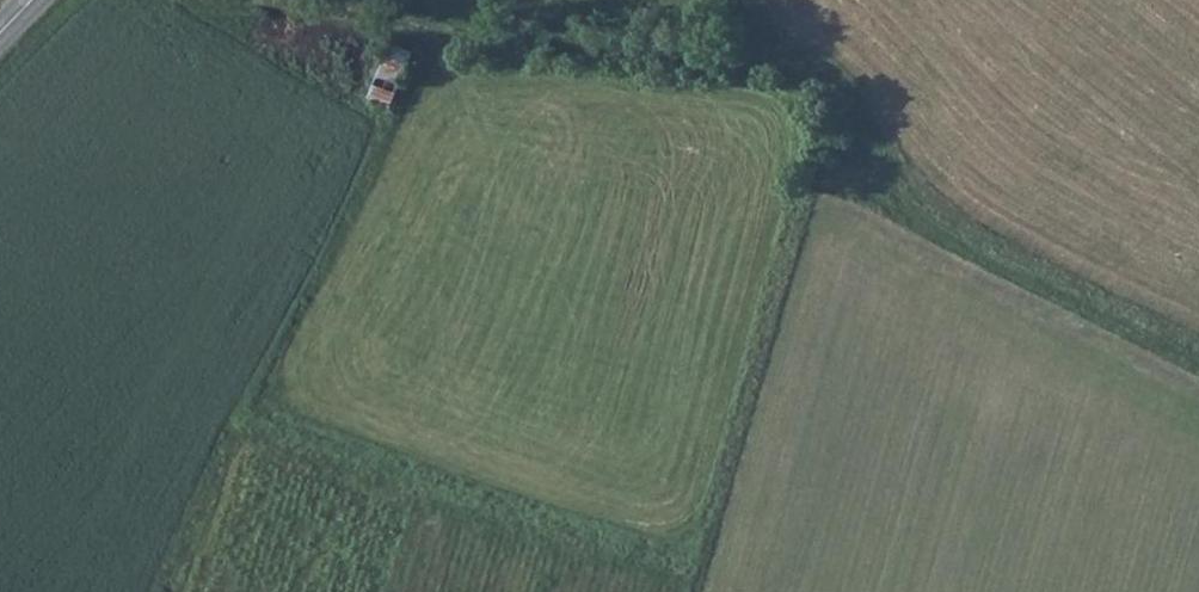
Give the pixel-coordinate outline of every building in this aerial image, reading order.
[(370,97),(392,106),(416,52),(394,42),(370,97)]
